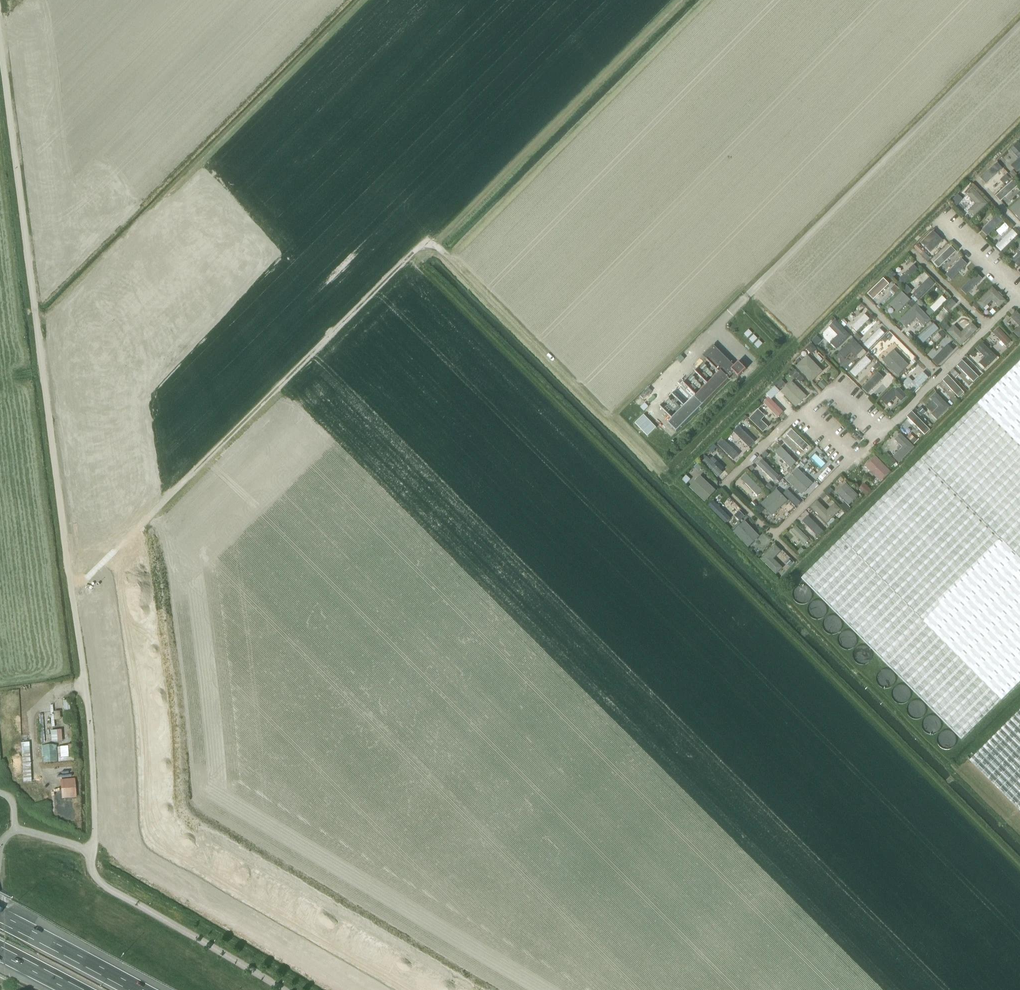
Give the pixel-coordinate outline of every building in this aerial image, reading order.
[(1011,166),(1017,173),(1019,170),(1019,147),(1017,144),(1010,150),(1019,159),(1011,166)] [(986,184),(1000,171),(995,165),(981,178),(986,184)] [(1014,180),(996,196),(1000,201),(1018,186),(1014,180)] [(987,204),(973,189),(966,196),(974,204),(967,212),(973,217),(987,204)] [(1019,220),(1019,199),(1010,209),(1019,220)] [(990,232),(1002,220),(998,216),(986,228),(990,232)] [(933,231),(921,243),(930,253),(943,241),(933,231)] [(1017,236),(1012,231),(999,245),(1003,249),(1017,236)] [(934,263),(939,268),(956,252),(951,247),(934,263)] [(960,261),(947,274),(952,279),(965,265),(960,261)] [(904,283),(917,271),(913,266),(900,279),(904,283)] [(962,289),(967,293),(978,282),(973,278),(962,289)] [(887,285),(883,281),(870,294),(874,298),(887,285)] [(932,286),(928,281),(914,295),(918,299),(932,286)] [(992,300),(999,308),(1006,301),(993,287),(977,303),(983,309),(992,300)] [(899,313),(911,301),(901,291),(889,304),(899,313)] [(935,312),(947,300),(942,296),(930,308),(935,312)] [(938,325),(959,305),(952,297),(931,318),(938,325)] [(906,329),(915,319),(923,327),(931,319),(916,304),(899,322),(906,329)] [(1016,310),(1008,318),(1018,326),(1012,332),(1019,338),(1019,337),(1019,315),(1016,310)] [(853,327),(857,331),(869,319),(865,314),(853,327)] [(828,328),(837,336),(830,344),(836,350),(850,337),(835,321),(828,328)] [(977,328),(970,322),(960,332),(954,326),(947,333),(960,345),(977,328)] [(918,337),(923,344),(939,330),(933,323),(918,337)] [(1006,347),(1012,341),(998,328),(993,333),(1006,347)] [(880,329),(864,344),(869,349),(885,334),(880,329)] [(863,350),(853,340),(838,354),(844,359),(851,353),(855,357),(863,350)] [(946,344),(942,340),(929,353),(933,357),(946,344)] [(979,363),(985,369),(997,357),(982,342),(976,349),(984,357),(979,363)] [(676,432),(702,405),(735,373),(738,376),(746,369),(739,362),(735,366),(713,345),(702,356),(719,372),(668,424),(676,432)] [(883,361),(898,376),(909,365),(894,350),(883,361)] [(808,356),(796,367),(811,382),(823,371),(808,356)] [(871,362),(866,357),(851,372),(856,377),(871,362)] [(922,458),(1019,561),(1019,361),(922,458)] [(974,383),(979,377),(962,361),(957,366),(974,383)] [(908,388),(913,393),(929,377),(923,372),(908,388)] [(869,391),(882,378),(877,374),(865,387),(869,391)] [(943,380),(959,398),(964,393),(948,376),(943,380)] [(807,397),(792,382),(781,392),(796,407),(807,397)] [(907,396),(896,385),(880,401),(886,406),(895,397),(900,402),(907,396)] [(950,407),(934,392),(929,399),(937,406),(929,415),(936,422),(950,407)] [(783,412),(769,397),(763,403),(778,418),(783,412)] [(907,417),(925,436),(930,431),(912,412),(907,417)] [(754,414),(750,419),(763,432),(768,427),(754,414)] [(753,443),(738,428),(734,432),(749,447),(753,443)] [(787,435),(804,451),(809,446),(792,430),(787,435)] [(914,447),(900,433),(894,438),(902,446),(892,456),(899,462),(914,447)] [(739,455),(723,439),(718,445),(734,460),(739,455)] [(790,468),(796,463),(781,447),(775,453),(790,468)] [(865,466),(881,482),(891,472),(875,456),(865,466)] [(707,457),(702,462),(718,478),(723,473),(707,457)] [(802,579),(963,738),(1019,681),(1019,561),(922,458),(852,527),(831,549),(802,579)] [(779,476),(762,460),(757,465),(774,481),(779,476)] [(802,495),(813,483),(797,469),(787,480),(802,495)] [(746,474),(741,479),(758,496),(763,491),(746,474)] [(700,476),(690,488),(705,502),(716,490),(700,476)] [(836,493),(849,505),(858,496),(846,483),(836,493)] [(761,505),(772,516),(788,501),(777,490),(761,505)] [(827,509),(817,499),(810,506),(826,524),(840,509),(833,502),(827,509)] [(708,506),(726,523),(731,518),(713,501),(708,506)] [(802,521),(819,537),(824,532),(808,516),(802,521)] [(745,521),(734,532),(748,547),(760,537),(745,521)] [(791,531),(805,545),(810,540),(796,526),(791,531)] [(781,552),(773,545),(759,559),(775,575),(782,568),(773,559),(781,552)] [(969,761),(1019,812),(1019,710),(969,761)] [(57,748),(58,762),(62,762),(62,761),(74,760),(73,756),(72,744),(68,744),(68,746),(61,747),(57,748)]
